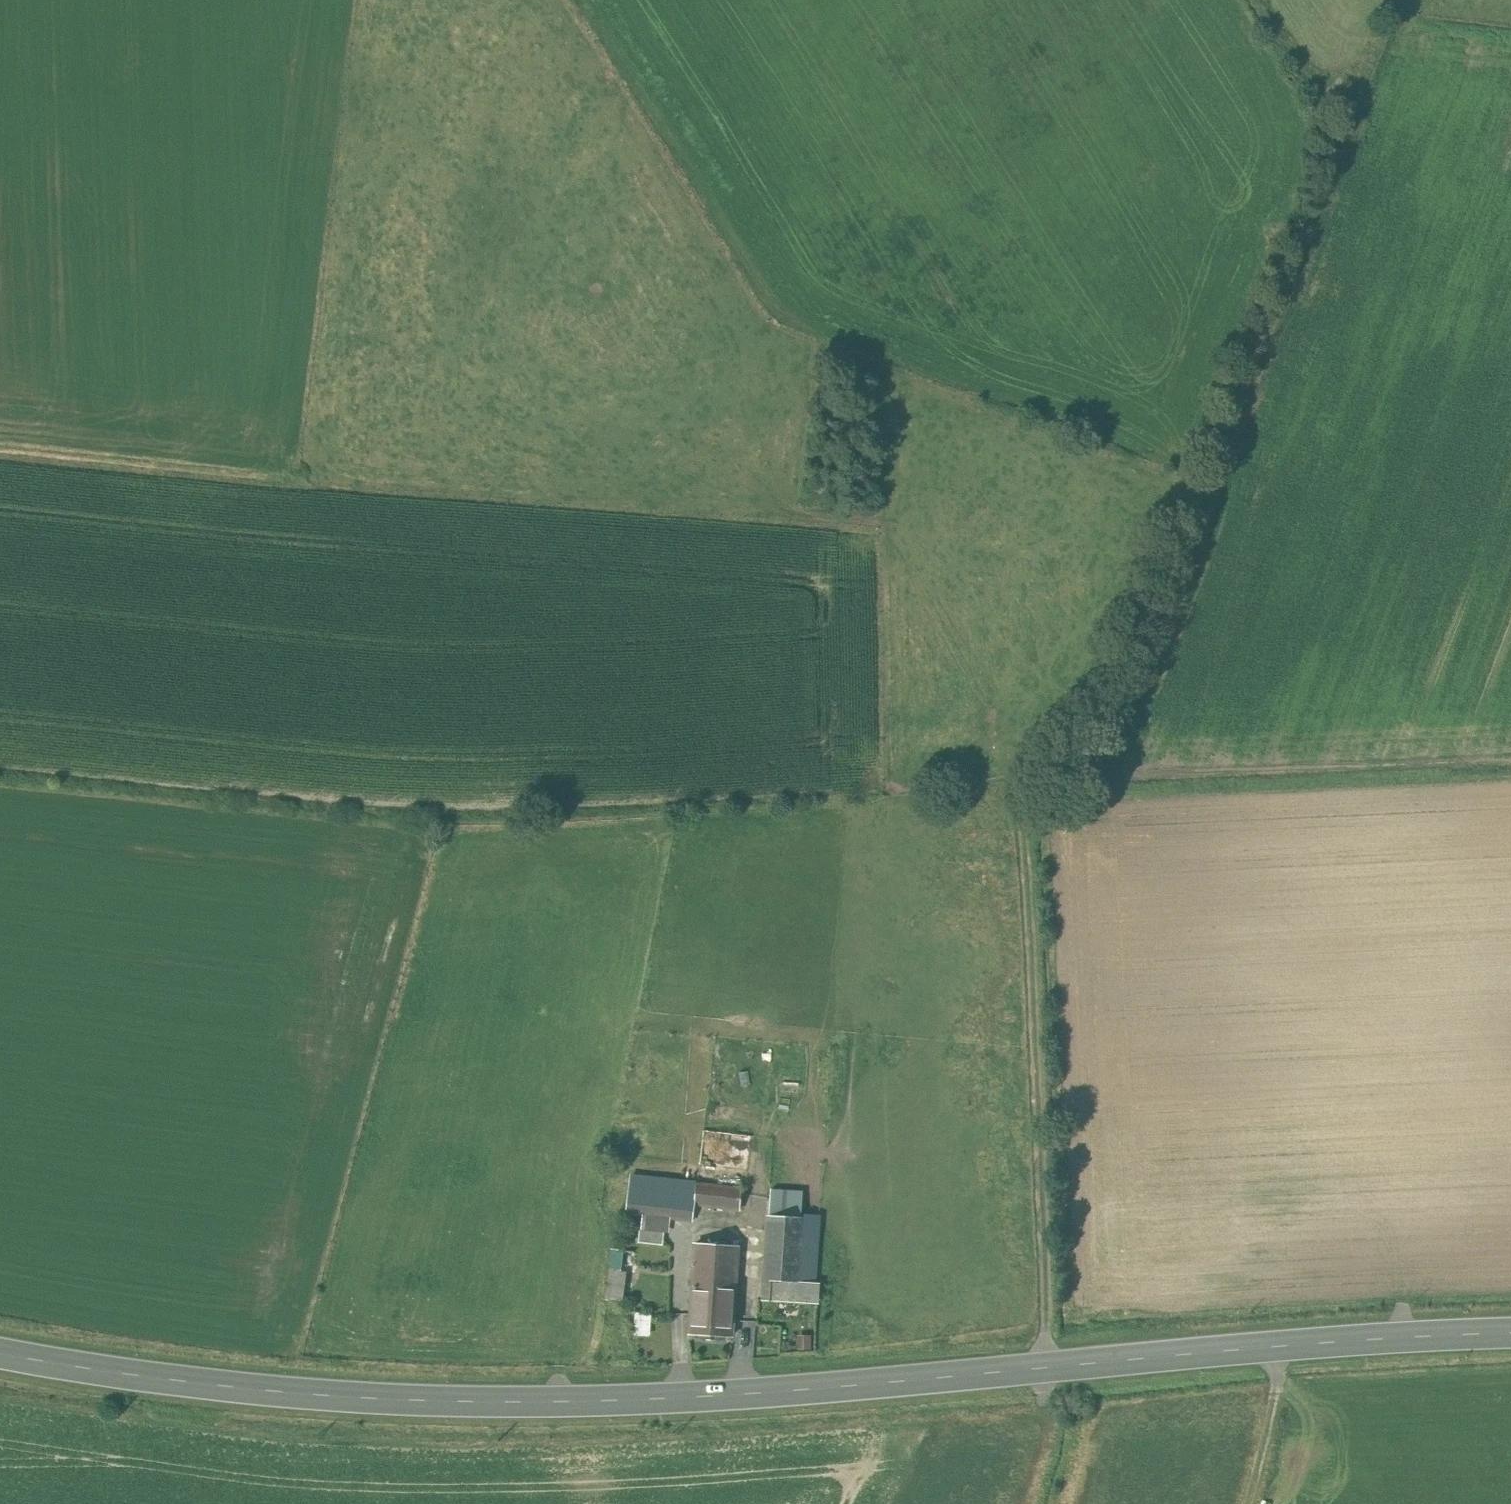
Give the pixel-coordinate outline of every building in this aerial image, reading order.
[(741,1189),(631,1176),(626,1212),(693,1220),(695,1204),(740,1209),(741,1189)] [(805,1201),(768,1199),(767,1216),(804,1218),(805,1201)] [(804,1218),(767,1216),(763,1281),(799,1283),(804,1218)] [(819,1219),(804,1218),(799,1283),(814,1284),(819,1219)] [(737,1247),(695,1244),(690,1334),(732,1337),(737,1247)] [(637,1252),(614,1250),(611,1270),(618,1271),(635,1273),(637,1252)] [(618,1271),(611,1270),(607,1299),(620,1301),(622,1283),(617,1283),(618,1271)] [(799,1283),(763,1281),(762,1300),(819,1303),(820,1284),(814,1284),(799,1283)] [(648,1314),(637,1313),(635,1335),(647,1336),(648,1314)]
